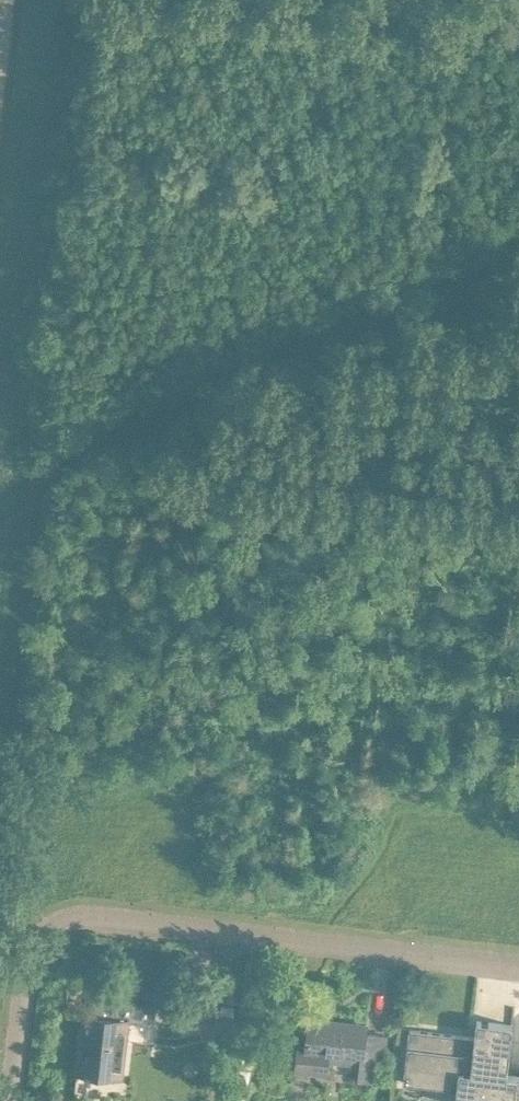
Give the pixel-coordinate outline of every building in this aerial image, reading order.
[(86,1025),(86,1026),(89,1026),(82,1081),(80,1081),(80,1082),(82,1083),(81,1086),(96,1087),(96,1084),(128,1088),(128,1087),(127,1087),(134,1031),(160,1034),(162,1017),(100,1010),(98,1026),(86,1025)] [(386,1046),(386,1047),(370,1045),(371,1036),(343,1033),(343,1035),(334,1034),(335,1033),(315,1030),(315,1029),(314,1029),(311,1057),(302,1056),(298,1082),(330,1086),(332,1072),(354,1075),(355,1070),(366,1071),(364,1090),(382,1092),(388,1046),(386,1046)] [(481,1031),(480,1032),(482,1032),(480,1048),(413,1040),(407,1093),(465,1100),(466,1098),(464,1098),(466,1082),(486,1085),(484,1100),(518,1100),(518,1087),(510,1086),(516,1035),(481,1031)]
